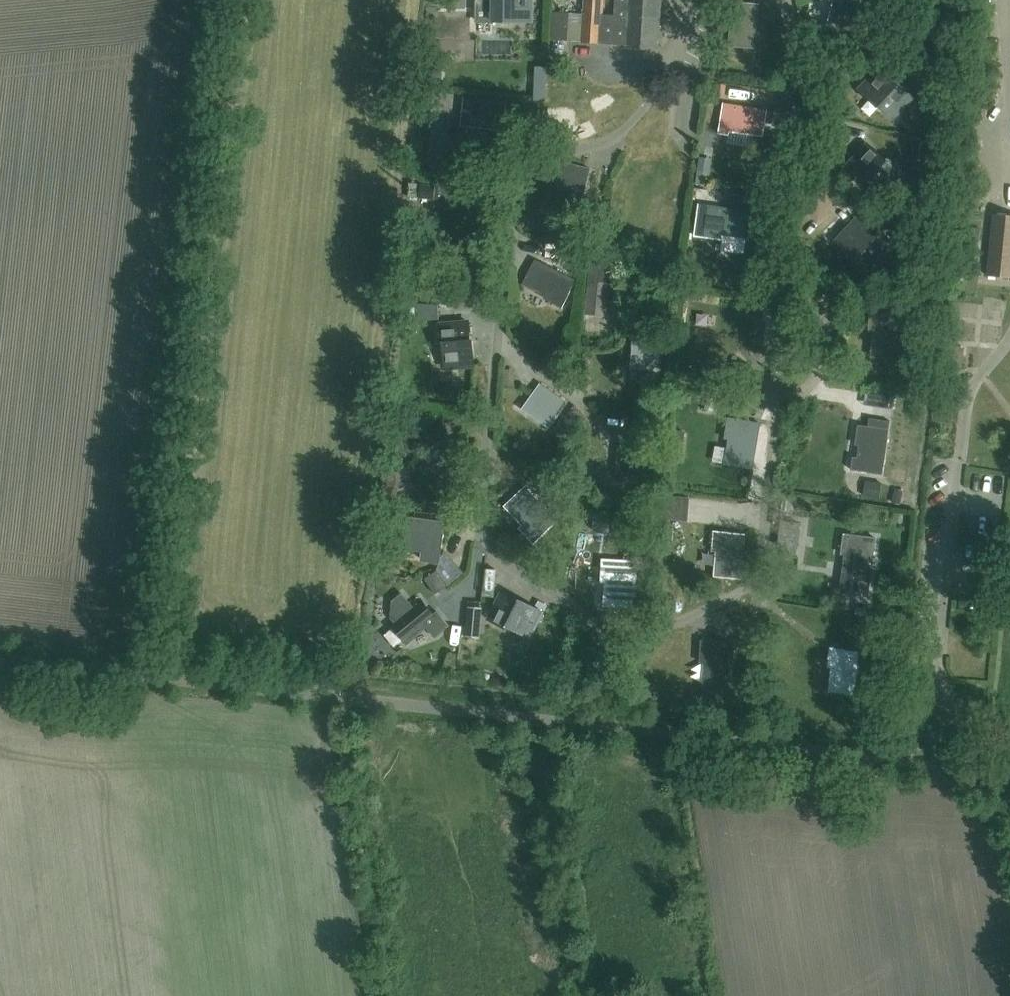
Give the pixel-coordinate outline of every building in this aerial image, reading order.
[(477,21),(511,21),(512,1),(519,1),(519,0),(477,0),(477,21)] [(582,41),(582,42),(601,43),(604,0),(585,0),(584,14),(570,13),(568,40),(582,41)] [(614,43),(658,46),(661,5),(661,0),(616,0),(614,43)] [(853,33),(861,0),(834,0),(830,14),(842,18),(839,29),(853,33)] [(744,35),(757,36),(759,4),(733,2),(730,46),(743,47),(744,35)] [(913,96),(899,83),(898,85),(880,68),(860,90),(878,107),(879,105),(893,118),(913,96)] [(474,126),(494,128),(496,115),(506,116),(507,103),(465,99),(463,113),(462,125),(474,126)] [(753,122),(765,124),(767,110),(724,103),(721,119),(719,133),(729,135),(730,131),(751,135),(753,122)] [(902,171),(889,159),(887,160),(869,143),(849,165),(867,182),(869,180),(882,193),(902,171)] [(578,213),(581,201),(589,169),(574,165),(560,162),(558,172),(561,173),(556,194),(566,197),(563,209),(578,213)] [(753,212),(699,204),(695,235),(721,239),(722,235),(723,236),(747,239),(749,239),(753,212)] [(492,223),(471,206),(451,231),(471,247),(492,223)] [(986,272),(1009,273),(1009,212),(990,210),(986,272)] [(858,219),(837,242),(855,259),(861,254),(874,267),(895,244),(881,231),(876,236),(858,219)] [(571,224),(569,231),(581,235),(583,227),(571,224)] [(587,314),(605,316),(611,253),(594,251),(587,314)] [(568,295),(575,280),(536,260),(529,273),(540,278),(534,289),(554,299),(552,302),(562,307),(568,295)] [(883,357),(897,359),(900,314),(884,313),(870,312),(870,323),(873,323),(872,344),(884,345),(883,357)] [(469,324),(444,325),(446,371),(475,369),(474,346),(470,346),(469,324)] [(631,368),(657,371),(660,339),(644,337),(634,336),(633,348),(631,368)] [(558,416),(557,416),(566,403),(540,384),(525,406),(543,418),(540,421),(549,428),(558,416)] [(752,468),(760,422),(728,417),(726,429),(730,430),(727,451),(738,453),(736,465),(752,468)] [(868,471),(882,473),(888,430),(872,427),(873,427),(859,425),(857,436),(861,436),(857,458),(870,460),(868,471)] [(462,467),(445,439),(433,447),(433,446),(422,452),(429,463),(438,479),(429,485),(436,498),(456,486),(449,474),(462,467)] [(617,479),(643,481),(646,449),(630,448),(619,447),(618,459),(619,459),(617,479)] [(544,531),(555,520),(525,488),(515,498),(523,506),(514,515),(529,531),(526,533),(534,541),(544,531)] [(404,548),(424,551),(423,558),(438,560),(443,524),(407,520),(404,548)] [(742,566),(744,534),(728,533),(728,532),(714,531),(713,542),(717,542),(715,564),(727,565),(726,577),(741,578),(742,566)] [(855,581),(869,583),(875,539),(859,537),(859,536),(845,534),(844,545),(847,546),(845,567),(857,569),(855,581)] [(616,606),(630,606),(633,562),(617,561),(603,560),(602,571),(606,571),(605,593),(617,594),(616,606)] [(437,571),(425,579),(435,594),(448,586),(437,571)] [(397,598),(384,609),(394,621),(391,624),(407,643),(422,630),(420,628),(425,623),(428,626),(437,619),(421,599),(420,600),(410,588),(397,598)] [(506,624),(531,636),(543,612),(521,601),(520,603),(500,594),(489,618),(505,626),(506,624)] [(716,687),(730,688),(733,644),(717,643),(717,642),(703,641),(702,652),(706,653),(704,674),(717,675),(716,687)] [(841,693),(855,695),(860,651),(844,649),(830,647),(829,658),(833,658),(830,680),(842,681),(841,693)]
